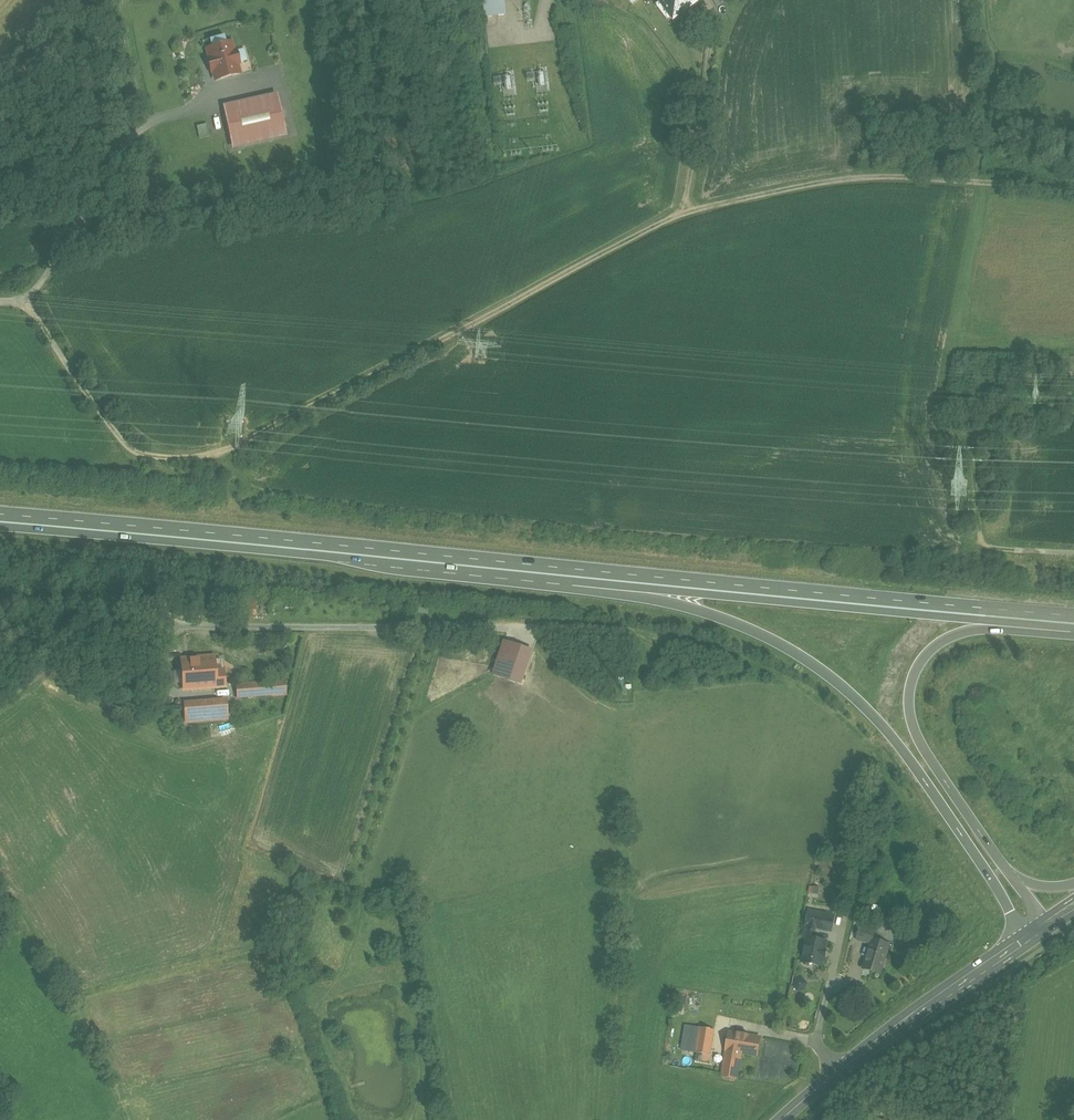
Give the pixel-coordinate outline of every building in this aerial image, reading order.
[(486,17),(506,16),(505,0),(485,0),(486,17)] [(672,5),(660,14),(673,32),(703,10),(696,0),(669,0),(672,5)] [(531,1),(523,2),(524,11),(532,10),(531,1)] [(533,18),(525,19),(526,29),(534,28),(533,18)] [(231,43),(208,50),(210,59),(208,59),(212,72),(214,71),(216,81),(240,74),(237,64),(239,63),(236,52),(234,52),(231,43)] [(548,66),(535,67),(538,92),(551,91),(548,66)] [(515,70),(502,71),(504,96),(518,94),(515,70)] [(280,102),(225,114),(231,140),(286,128),(280,102)] [(198,138),(208,137),(206,124),(196,126),(198,138)] [(151,204),(138,205),(141,223),(153,221),(151,204)] [(533,646),(506,639),(497,679),(524,686),(533,646)] [(214,657),(182,660),(184,690),(225,687),(224,671),(216,671),(214,657)] [(284,682),(237,686),(238,698),(285,694),(284,682)] [(226,706),(185,710),(186,723),(227,719),(226,706)] [(817,925),(807,923),(804,937),(815,939),(817,928),(832,931),(835,916),(819,913),(817,925)] [(876,931),(861,926),(857,939),(872,943),(873,939),(876,931)] [(815,939),(804,937),(804,938),(808,938),(803,962),(804,962),(805,964),(810,965),(813,964),(822,966),(823,958),(825,958),(826,950),(825,950),(827,941),(815,939)] [(873,939),(872,943),(864,968),(881,973),(888,951),(885,950),(887,944),(873,939)] [(701,1027),(687,1025),(683,1050),(697,1053),(700,1034),(701,1027)] [(715,1030),(701,1027),(700,1034),(714,1036),(715,1030)] [(739,1034),(730,1032),(727,1050),(727,1051),(736,1052),(739,1034)] [(714,1036),(700,1034),(697,1053),(711,1055),(714,1036)] [(761,1037),(739,1034),(736,1052),(727,1051),(725,1060),(740,1062),(742,1053),(758,1056),(761,1037)] [(740,1062),(725,1060),(723,1076),(738,1078),(740,1062)]
